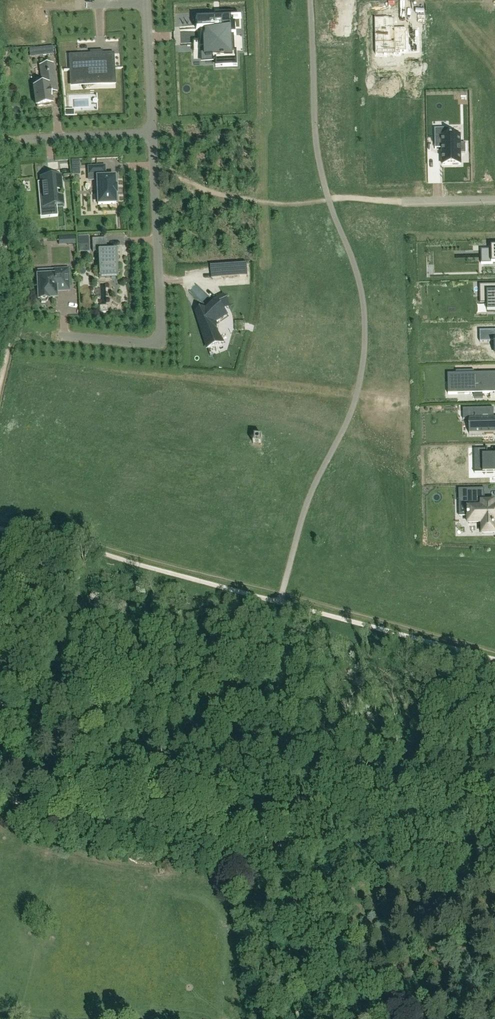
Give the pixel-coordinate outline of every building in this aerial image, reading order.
[(486,16),(486,38),(494,38),(494,16),(486,16)] [(214,18),(196,19),(196,20),(198,20),(199,28),(196,28),(196,30),(198,30),(205,30),(205,31),(205,32),(201,33),(202,44),(205,43),(205,44),(215,44),(215,54),(215,57),(214,57),(214,58),(215,58),(223,58),(224,65),(223,65),(223,67),(233,66),(237,65),(236,52),(232,52),(229,53),(228,39),(226,39),(226,36),(231,36),(234,36),(235,36),(236,36),(236,28),(236,25),(234,25),(232,25),(232,19),(241,18),(241,17),(232,18),(221,18),(214,19),(214,18)] [(390,18),(375,18),(375,55),(401,55),(401,52),(406,51),(406,43),(419,43),(419,27),(406,28),(406,29),(395,29),(395,19),(390,19),(390,18)] [(54,54),(53,47),(41,48),(42,56),(50,55),(54,54)] [(70,70),(70,71),(72,71),(73,85),(83,84),(83,89),(85,89),(85,80),(97,80),(97,84),(113,83),(113,69),(115,69),(115,68),(103,69),(103,51),(90,51),(90,57),(71,57),(72,70),(70,70)] [(43,85),(34,87),(37,107),(51,105),(49,93),(56,92),(52,64),(41,66),(43,85)] [(448,136),(448,129),(435,129),(435,149),(442,149),(442,165),(461,165),(461,153),(465,153),(465,144),(460,144),(460,136),(448,136)] [(116,194),(116,188),(116,187),(115,187),(114,178),(114,177),(113,177),(113,178),(104,178),(104,174),(105,174),(104,167),(89,168),(90,183),(97,183),(98,204),(98,205),(99,205),(115,204),(116,204),(116,203),(115,203),(115,194),(116,194)] [(62,175),(40,177),(40,182),(38,183),(39,183),(41,208),(64,206),(65,206),(64,196),(54,197),(53,193),(63,192),(62,175)] [(75,236),(67,236),(67,245),(75,244),(75,236)] [(89,236),(78,237),(79,245),(89,245),(89,236)] [(107,251),(106,239),(92,239),(93,252),(98,252),(99,278),(118,277),(117,250),(107,251)] [(481,251),(482,251),(483,262),(481,262),(481,264),(493,264),(494,264),(494,247),(491,247),(491,250),(481,250),(481,251)] [(239,266),(222,267),(222,268),(222,271),(223,278),(239,277),(239,270),(239,268),(239,266)] [(46,276),(37,276),(38,285),(35,285),(36,292),(38,292),(39,300),(41,303),(47,303),(48,300),(49,300),(49,299),(57,298),(56,291),(69,291),(68,270),(46,271),(46,276)] [(480,285),(480,286),(481,286),(485,286),(485,293),(480,293),(480,304),(485,304),(487,304),(487,312),(494,312),(494,285),(480,285)] [(216,323),(227,315),(222,309),(228,307),(223,296),(214,302),(205,312),(203,312),(204,313),(197,315),(198,319),(207,348),(210,347),(222,342),(216,330),(216,324),(216,323)] [(481,342),(494,342),(494,331),(481,331),(481,342)] [(448,374),(448,376),(456,375),(457,393),(448,393),(448,394),(490,394),(490,386),(494,386),(494,374),(474,374),(474,371),(456,371),(456,374),(448,374)] [(463,409),(463,410),(464,410),(464,419),(463,419),(463,420),(471,420),(471,434),(469,434),(494,434),(494,419),(491,419),(491,409),(463,409)] [(474,450),(475,457),(483,457),(483,474),(494,474),(494,455),(488,456),(488,448),(486,448),(486,450),(474,450)] [(459,491),(459,499),(460,499),(460,498),(467,498),(468,498),(468,499),(468,513),(468,516),(468,517),(468,524),(482,524),(482,531),(482,534),(494,534),(494,531),(494,527),(494,503),(494,502),(485,502),(485,489),(459,490),(459,491)]
